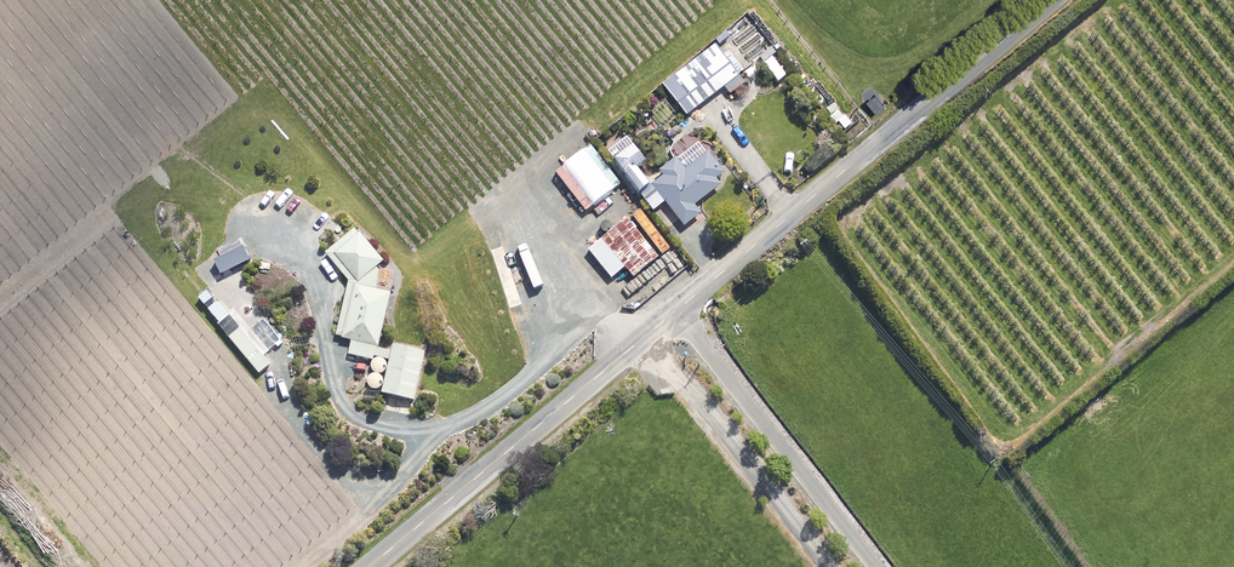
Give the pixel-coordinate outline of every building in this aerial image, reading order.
[(725,58),(716,46),(665,86),(688,116),(728,86),(732,92),(742,84),(737,78),(745,72),(731,53),(725,58)] [(877,94),(866,102),(875,114),(886,106),(877,94)] [(642,195),(654,187),(641,170),(650,163),(632,141),(612,156),(642,195)] [(703,215),(696,206),(722,186),(717,180),(725,174),(702,144),(679,161),(677,159),(659,173),(664,179),(654,187),(642,195),(655,212),(667,202),(686,228),(703,215)] [(668,241),(638,202),(630,208),(660,247),(668,241)] [(660,261),(629,222),(591,251),(613,279),(627,268),(636,279),(660,261)] [(380,345),(393,295),(376,291),(381,270),(378,269),(385,263),(357,230),(327,255),(351,282),(338,337),(353,341),(350,355),(376,361),(377,358),(390,363),(384,394),(417,401),(419,390),(425,362),(427,351),(394,344),(393,349),(380,345)] [(207,308),(216,300),(208,289),(198,297),(207,308)] [(221,301),(210,310),(221,323),(219,325),(259,375),(273,365),(221,301)] [(274,369),(263,378),(270,387),(281,378),(274,369)]
